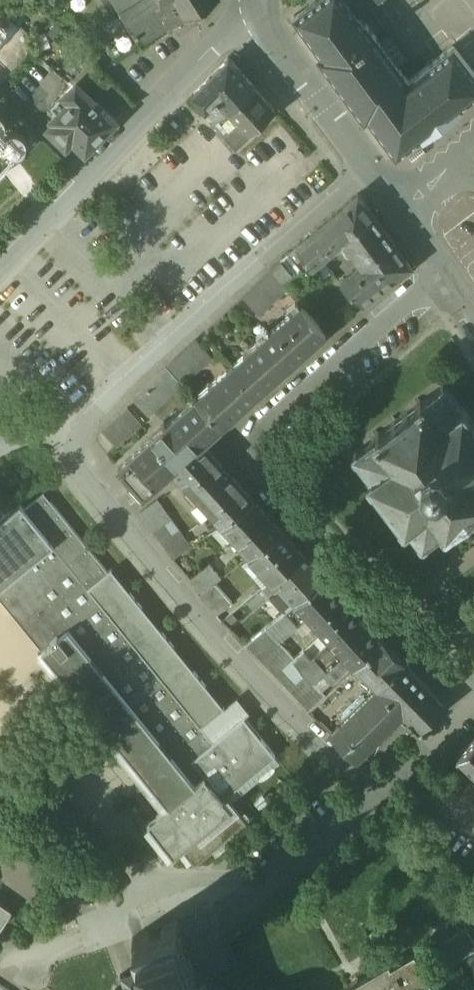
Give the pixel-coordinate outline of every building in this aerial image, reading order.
[(143,45),(214,0),(114,0),(143,45)] [(308,5),(317,18),(303,28),(323,55),(320,56),(366,117),(368,116),(397,155),(422,136),(424,138),(440,125),(462,108),(460,106),(473,96),(473,71),(454,45),(419,72),(416,67),(405,74),(366,23),(365,24),(358,15),(378,0),(315,0),(308,5)] [(92,60),(73,79),(76,82),(77,81),(96,99),(113,82),(92,60)] [(255,86),(230,60),(191,96),(206,111),(218,100),(229,111),(255,86)] [(96,99),(77,81),(76,82),(52,107),(58,113),(52,119),(54,121),(48,128),(66,146),(73,139),(86,152),(105,132),(116,122),(117,120),(96,99)] [(276,109),(255,86),(229,111),(237,120),(224,133),(236,146),(276,109)] [(358,193),(297,245),(305,256),(308,260),(313,265),(337,244),(374,214),(358,193)] [(10,196),(3,203),(11,211),(18,204),(10,196)] [(413,266),(374,214),(337,244),(346,255),(351,250),(362,264),(341,281),(364,304),(413,266)] [(297,245),(288,253),(295,260),(305,256),(297,245)] [(295,260),(288,253),(281,258),(301,282),(308,276),(298,264),(295,260)] [(305,256),(295,260),(298,264),(308,260),(305,256)] [(301,282),(281,258),(270,267),(273,270),(288,288),(290,291),(301,282)] [(273,270),(244,297),(259,314),(288,288),(273,270)] [(302,304),(196,398),(221,426),(326,333),(302,304)] [(447,387),(450,385),(448,383),(445,385),(445,384),(444,385),(442,383),(440,384),(442,387),(426,398),(422,400),(420,397),(416,400),(419,404),(380,433),(377,429),(374,432),(376,435),(373,438),(358,450),(356,447),(353,449),(355,452),(353,453),(354,453),(352,455),(354,458),(356,456),(370,474),(369,475),(370,476),(369,476),(370,476),(366,479),(369,482),(372,480),(401,518),(398,521),(401,524),(404,522),(405,522),(407,525),(408,525),(419,540),(417,542),(419,545),(422,543),(422,544),(423,543),(425,546),(428,543),(426,541),(442,529),(445,527),(446,527),(448,531),(452,528),(449,524),(462,514),(464,517),(470,513),(473,510),(473,421),(465,410),(469,408),(466,404),(463,406),(460,403),(459,403),(447,387)] [(196,398),(119,466),(136,485),(145,495),(172,471),(203,443),(221,426),(196,398)] [(141,423),(128,408),(100,434),(113,448),(141,423)] [(255,500),(203,443),(172,471),(221,525),(255,500)] [(112,569),(108,572),(44,493),(25,509),(21,504),(0,521),(0,598),(9,609),(168,805),(169,805),(204,776),(223,799),(276,756),(244,718),(237,724),(112,569)] [(191,546),(157,500),(140,513),(174,559),(191,546)] [(255,500),(221,525),(250,556),(282,530),(255,500)] [(250,556),(249,556),(272,581),(305,554),(298,547),(297,547),(282,530),(250,556)] [(272,581),(264,588),(285,612),(288,610),(326,579),(311,562),(305,554),(272,581)] [(209,563),(190,578),(202,593),(216,583),(222,578),(209,563)] [(331,644),(313,660),(304,649),(295,658),(294,659),(311,681),(312,680),(369,627),(326,579),(296,604),(324,635),(321,637),(327,644),(330,642),(331,644)] [(233,602),(216,583),(202,593),(200,596),(217,616),(233,602)] [(285,612),(272,623),(284,638),(300,624),(288,610),(285,612)] [(311,681),(294,659),(295,658),(280,642),(284,638),(272,623),(245,646),(293,698),(308,711),(326,694),(322,690),(312,680),(311,681)] [(369,627),(312,680),(322,690),(349,664),(353,668),(382,641),(369,627)] [(470,636),(465,636),(459,641),(459,647),(464,651),(469,651),(473,646),(473,640),(470,636)] [(382,641),(353,668),(375,691),(404,663),(382,641)] [(445,704),(404,663),(375,691),(331,734),(356,760),(403,714),(419,730),(445,704)] [(457,756),(473,772),(473,738),(457,756)] [(204,776),(169,805),(168,805),(148,822),(174,855),(183,848),(231,808),(230,807),(223,799),(204,776)] [(231,808),(183,848),(195,863),(246,822),(233,805),(230,807),(231,808)] [(12,908),(0,900),(0,927),(12,908)] [(133,935),(147,977),(119,987),(116,985),(114,989),(117,989),(202,989),(201,986),(208,983),(206,979),(199,982),(177,919),(155,927),(133,935)] [(440,938),(453,959),(473,946),(473,936),(466,923),(440,938)] [(390,962),(388,958),(349,981),(352,985),(343,989),(415,989),(432,980),(414,948),(390,962)]
